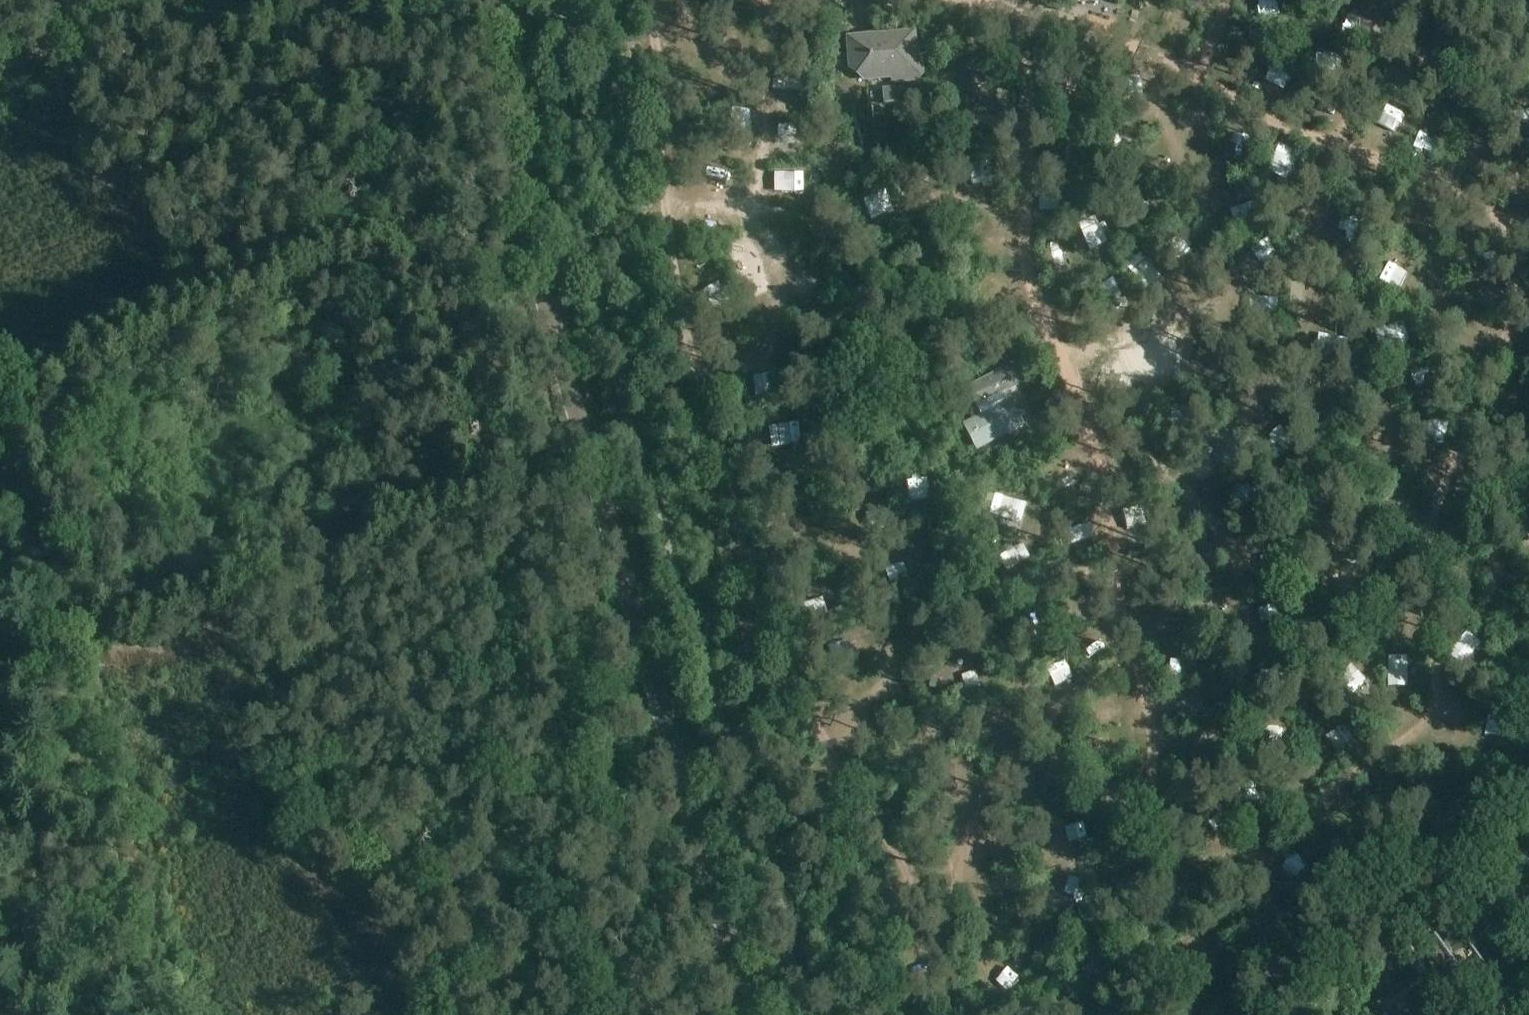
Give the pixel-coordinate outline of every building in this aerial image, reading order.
[(916,58),(914,35),(911,35),(848,40),(846,40),(848,70),(863,82),(891,80),(891,85),(917,82),(920,79),(922,76),(921,58),(916,58)] [(928,68),(940,67),(938,47),(925,48),(928,68)] [(778,83),(781,99),(798,96),(795,80),(778,83)] [(745,113),(730,117),(735,135),(750,131),(745,113)] [(1253,153),(1258,144),(1242,135),(1237,145),(1253,153)] [(1093,165),(1105,166),(1107,151),(1095,150),(1093,165)] [(788,186),(809,186),(809,165),(788,165),(788,186)] [(1065,298),(1083,289),(1067,260),(1049,269),(1065,298)] [(731,272),(717,274),(719,292),(733,290),(731,272)] [(975,406),(1026,381),(1017,363),(966,388),(975,406)] [(1011,402),(963,427),(975,451),(1023,426),(1011,402)] [(1027,596),(1040,595),(1039,581),(1027,582),(1027,596)] [(1122,649),(1144,643),(1142,632),(1119,638),(1122,649)] [(1287,723),(1295,736),(1306,729),(1298,716),(1287,723)] [(1103,953),(1089,946),(1081,964),(1095,970),(1103,953)]
